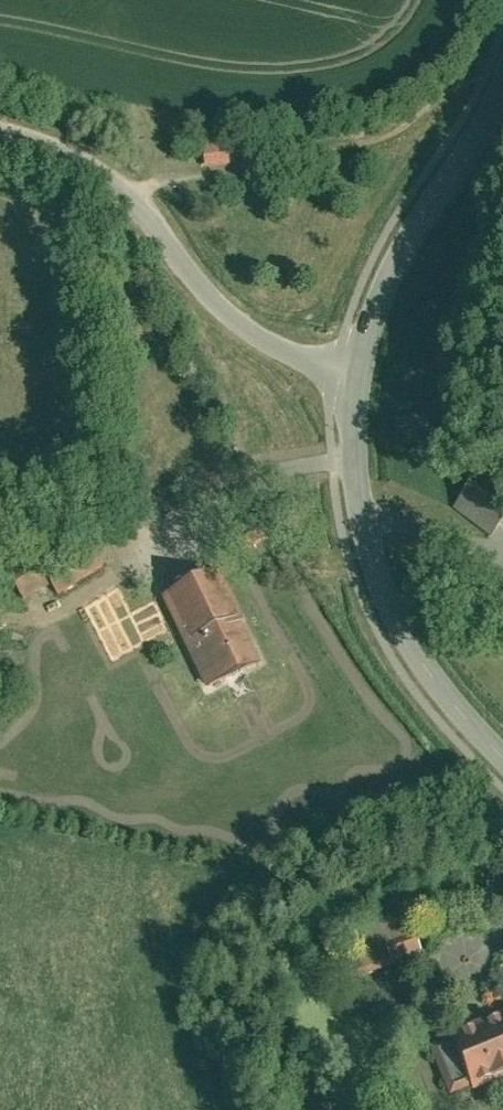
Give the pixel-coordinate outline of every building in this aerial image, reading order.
[(225,136),(202,139),(205,167),(228,164),(225,136)] [(460,502),(447,520),(481,544),(494,525),(460,502)] [(40,568),(55,597),(102,572),(86,543),(40,568)] [(215,576),(161,602),(203,689),(257,664),(215,576)] [(414,959),(398,917),(330,942),(347,988),(385,974),(384,970),(414,959)] [(436,1042),(438,1045),(430,1048),(449,1094),(474,1084),(476,1089),(502,1078),(502,1014),(436,1042)]
